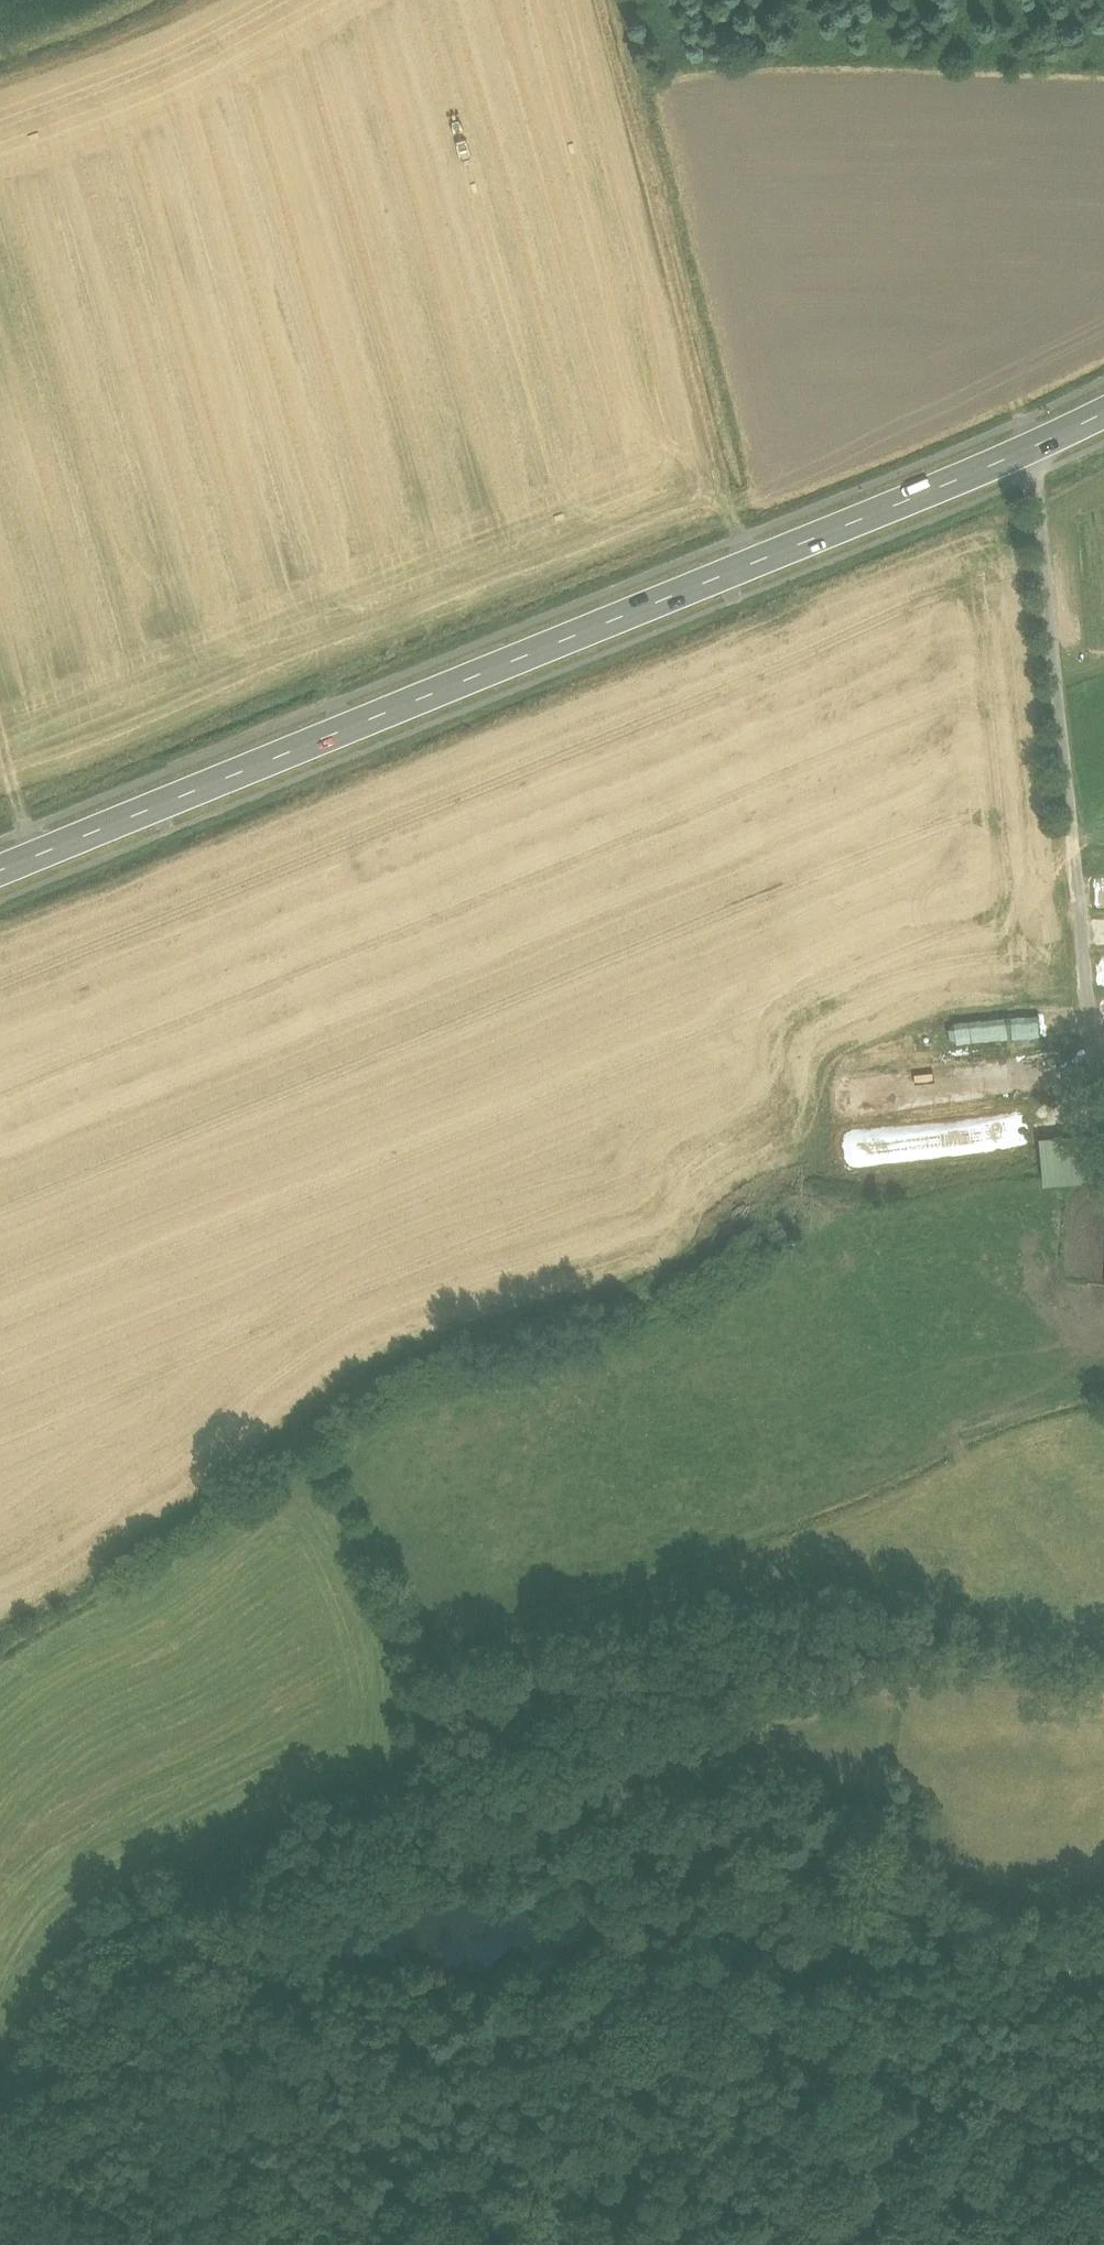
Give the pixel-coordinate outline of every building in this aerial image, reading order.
[(945,1020),(946,1040),(1042,1035),(1041,1014),(945,1020)]
